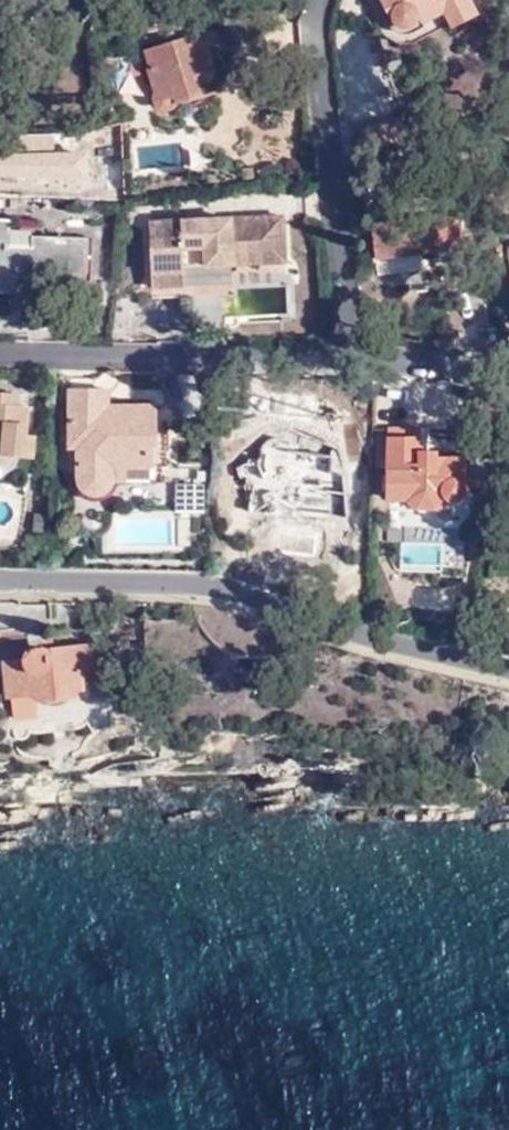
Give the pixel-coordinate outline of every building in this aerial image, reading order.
[(380,0),(362,0),(382,39),(388,43),(395,45),(402,46),(409,46),(450,27),(443,13),(412,28),(407,29),(402,29),(397,27),(393,24),(390,21),(380,0)] [(450,27),(475,16),(467,0),(380,0),(390,21),(393,24),(397,27),(402,29),(407,29),(412,28),(443,13),(450,27)] [(368,30),(340,33),(349,119),(398,113),(391,49),(371,51),(368,30)] [(199,34),(147,50),(152,66),(149,68),(155,90),(155,100),(156,104),(158,107),(161,109),(164,110),(168,109),(171,107),(173,104),(174,101),(178,100),(180,106),(215,97),(214,90),(215,89),(219,85),(222,82),(224,77),(223,71),(219,55),(207,58),(203,40),(201,41),(199,34)] [(499,119),(503,139),(508,137),(508,117),(499,119)] [(283,214),(146,221),(151,298),(233,294),(231,272),(286,269),(283,214)] [(437,251),(433,217),(378,222),(380,236),(371,236),(373,257),(437,251)] [(9,287),(9,326),(27,327),(28,275),(78,277),(79,235),(31,233),(30,246),(9,246),(9,219),(0,219),(0,286),(9,287)] [(380,236),(378,222),(370,224),(371,236),(380,236)] [(104,493),(111,483),(111,469),(152,469),(153,454),(163,454),(164,429),(152,429),(153,408),(106,407),(94,407),(94,390),(68,390),(68,412),(63,412),(64,422),(68,423),(67,470),(75,470),(79,487),(81,492),(85,495),(89,497),(92,497),(96,497),(100,496),(104,493)] [(94,390),(94,407),(106,407),(107,390),(94,390)] [(13,455),(37,457),(37,437),(25,437),(27,394),(0,392),(0,460),(3,458),(6,454),(13,455)] [(418,500),(418,507),(438,508),(441,503),(445,503),(450,502),(456,499),(461,495),(460,494),(461,482),(462,461),(433,460),(433,454),(418,453),(419,430),(388,429),(385,498),(407,499),(418,500)] [(12,469),(13,455),(6,454),(3,458),(0,460),(0,475),(12,469)] [(152,469),(111,469),(111,483),(160,483),(160,469),(164,469),(163,454),(153,454),(152,469)] [(480,483),(461,482),(460,494),(480,494),(481,494),(482,483),(480,483)] [(35,534),(53,534),(54,514),(36,513),(35,534)] [(25,637),(25,648),(25,649),(22,651),(20,655),(2,660),(4,694),(29,693),(34,698),(64,696),(71,690),(75,690),(75,687),(92,686),(91,647),(47,649),(46,635),(25,637)]
